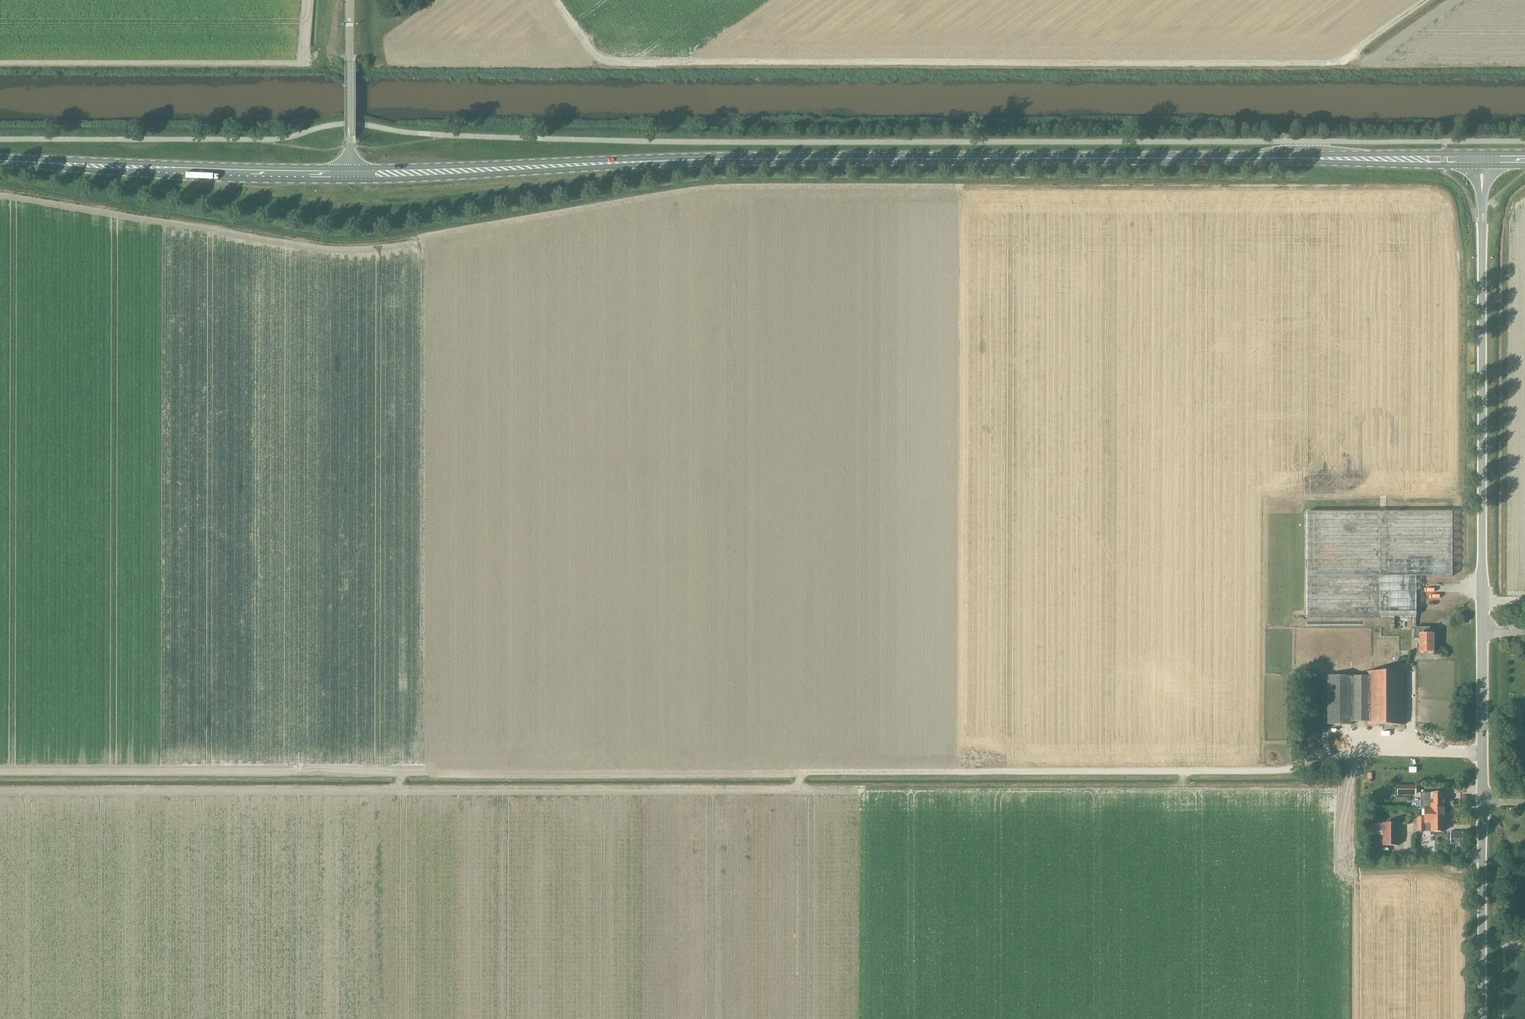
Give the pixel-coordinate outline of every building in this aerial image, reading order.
[(1452,576),(1452,571),(1452,512),(1307,512),(1307,616),(1416,616),(1416,576),(1452,576)] [(1434,652),(1434,634),(1430,634),(1430,627),(1416,627),(1416,634),(1420,634),(1419,652),(1434,652)] [(1404,672),(1368,672),(1368,676),(1368,722),(1368,725),(1404,725),(1404,672)] [(1352,722),(1368,722),(1368,676),(1328,676),(1328,725),(1352,725),(1352,722)] [(1416,794),(1416,786),(1404,786),(1404,794),(1416,794)] [(1431,808),(1444,808),(1444,793),(1431,793),(1431,808)] [(1431,808),(1425,808),(1425,818),(1418,818),(1418,823),(1431,823),(1431,831),(1444,831),(1444,808),(1431,808)] [(1383,835),(1383,845),(1398,845),(1398,823),(1365,823),(1365,835),(1383,835)]
